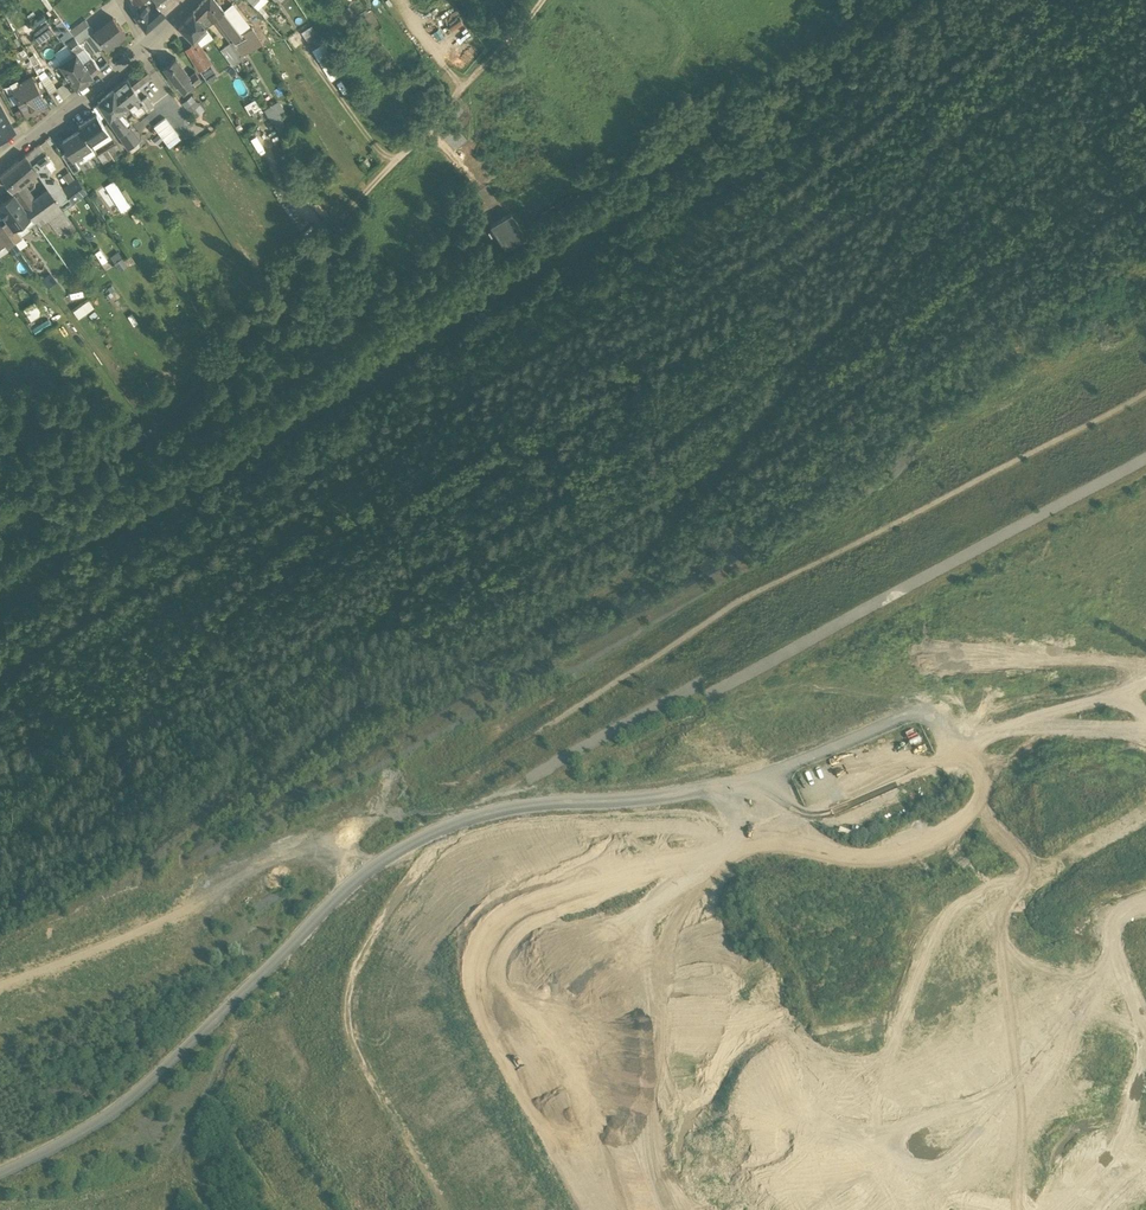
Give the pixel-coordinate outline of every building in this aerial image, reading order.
[(135,2),(140,10),(145,5),(142,0),(139,0),(135,2)] [(156,1),(155,2),(164,11),(176,0),(156,0),(156,1)] [(193,10),(199,19),(205,13),(211,20),(215,17),(216,16),(223,10),(216,0),(203,0),(193,10)] [(148,8),(145,5),(140,10),(135,14),(146,29),(164,12),(164,11),(155,2),(148,8)] [(199,19),(193,10),(178,25),(192,40),(205,27),(199,19)] [(242,33),(223,10),(216,16),(218,19),(234,38),(234,39),(242,33)] [(93,30),(89,33),(100,48),(104,45),(105,46),(124,32),(112,16),(93,30)] [(84,18),(70,29),(75,35),(89,24),(84,18)] [(315,53),(325,47),(311,23),(301,29),(312,48),(313,48),(315,53)] [(89,24),(75,35),(79,41),(89,33),(93,30),(89,24)] [(242,33),(234,39),(234,38),(231,39),(236,45),(256,34),(252,27),(242,33)] [(75,35),(67,41),(72,47),(72,46),(75,51),(82,45),(79,41),(75,35)] [(236,45),(231,39),(220,48),(233,66),(245,57),(236,45)] [(208,64),(192,40),(185,48),(199,70),(208,64)] [(75,51),(60,62),(76,85),(92,74),(99,67),(94,59),(86,66),(75,51)] [(103,52),(94,59),(99,67),(109,60),(103,52)] [(188,74),(174,56),(161,66),(176,85),(177,84),(183,91),(200,78),(194,70),(188,74)] [(208,64),(199,70),(207,82),(218,74),(210,63),(208,64)] [(143,64),(127,77),(133,86),(149,73),(143,64)] [(46,102),(31,75),(19,82),(21,87),(14,91),(26,113),(46,102)] [(127,77),(113,89),(126,104),(133,98),(138,95),(133,86),(127,77)] [(113,89),(113,88),(97,101),(108,118),(117,111),(126,104),(113,89)] [(138,95),(133,98),(137,105),(140,103),(142,101),(138,95)] [(195,95),(187,99),(194,114),(202,110),(195,95)] [(265,107),(278,128),(287,123),(279,111),(285,108),(278,98),(265,107)] [(145,110),(140,103),(137,105),(131,110),(137,117),(145,110)] [(0,106),(0,136),(4,134),(13,129),(0,106)] [(117,111),(108,118),(126,145),(140,135),(129,121),(127,123),(117,111)] [(96,112),(78,123),(87,139),(106,128),(96,112)] [(154,125),(158,131),(169,123),(165,117),(154,125)] [(158,131),(162,137),(173,128),(169,123),(158,131)] [(80,128),(62,140),(68,149),(72,156),(90,144),(80,128)] [(162,137),(167,142),(177,134),(173,128),(162,137)] [(107,131),(102,134),(105,139),(111,136),(107,131)] [(177,134),(167,142),(170,146),(180,138),(177,134)] [(111,136),(105,139),(109,145),(114,142),(111,136)] [(105,139),(93,147),(96,153),(100,151),(109,145),(105,139)] [(54,165),(39,143),(25,153),(36,169),(40,175),(46,171),(54,165)] [(72,156),(68,149),(61,153),(73,171),(79,167),(72,156)] [(36,169),(25,153),(1,174),(11,189),(19,183),(36,169)] [(46,171),(40,175),(49,189),(53,196),(60,191),(46,171)] [(115,213),(135,202),(127,186),(121,189),(115,179),(100,187),(115,213)] [(60,191),(53,196),(57,202),(61,207),(85,191),(77,180),(60,191)] [(32,200),(19,183),(11,189),(14,192),(24,206),(32,200)] [(53,196),(49,189),(32,200),(24,206),(29,214),(33,219),(57,202),(53,196)] [(14,192),(0,202),(0,209),(7,219),(12,226),(14,225),(29,214),(24,206),(14,192)] [(511,217),(491,229),(506,254),(526,242),(511,217)] [(12,226),(7,219),(2,223),(14,240),(21,235),(14,225),(12,226)] [(2,223),(0,224),(0,237),(2,240),(6,246),(14,240),(2,223)] [(112,254),(117,270),(127,266),(122,250),(112,254)] [(48,286),(57,281),(52,271),(42,276),(48,286)] [(73,309),(79,317),(94,306),(89,298),(73,309)] [(24,306),(30,317),(40,313),(34,301),(24,306)]
